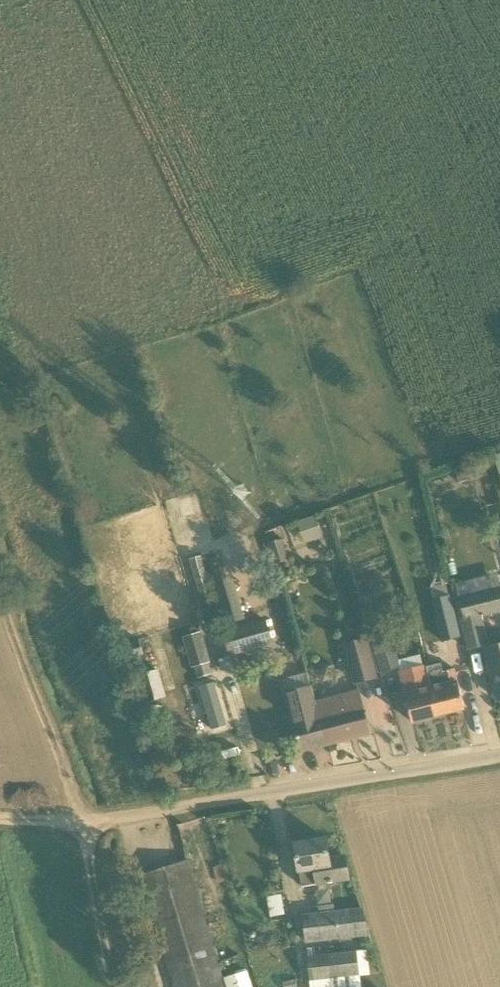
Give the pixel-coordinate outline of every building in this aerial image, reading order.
[(492,459),(499,483),(499,456),(492,459)] [(316,515),(297,521),(305,544),(324,537),(316,515)] [(289,561),(283,539),(269,543),(275,564),(289,561)] [(462,570),(448,573),(454,593),(467,590),(462,570)] [(227,623),(245,618),(239,598),(234,599),(227,576),(215,580),(227,623)] [(460,601),(455,603),(467,650),(489,645),(481,616),(499,611),(499,587),(499,586),(459,596),(460,601)] [(220,626),(216,612),(209,614),(211,621),(207,622),(209,629),(220,626)] [(417,630),(422,646),(457,637),(451,615),(439,618),(440,624),(417,630)] [(266,620),(252,624),(224,633),(230,653),(272,641),(266,620)] [(388,630),(370,636),(383,674),(400,668),(388,630)] [(183,637),(191,668),(194,667),(209,663),(211,663),(203,632),(183,637)] [(344,644),(355,685),(377,679),(366,638),(344,644)] [(484,649),(489,668),(492,667),(499,699),(499,645),(484,649)] [(402,668),(424,662),(421,653),(400,659),(402,668)] [(212,674),(209,663),(194,667),(197,678),(212,674)] [(439,716),(431,687),(426,665),(400,671),(405,694),(412,722),(439,716)] [(431,687),(439,716),(465,709),(459,680),(456,668),(442,672),(445,684),(431,687)] [(216,680),(201,685),(214,725),(229,720),(216,680)] [(301,751),(327,744),(316,701),(312,686),(286,692),(290,708),(301,751)] [(335,696),(316,701),(327,744),(370,733),(363,706),(360,690),(335,696)] [(345,856),(330,859),(326,839),(295,844),(302,886),(349,879),(345,856)] [(187,861),(141,875),(175,986),(225,986),(187,861)] [(308,942),(355,937),(372,935),(365,907),(352,909),(305,914),(308,942)] [(311,984),(359,979),(362,979),(358,951),(355,951),(308,956),(311,984)]
